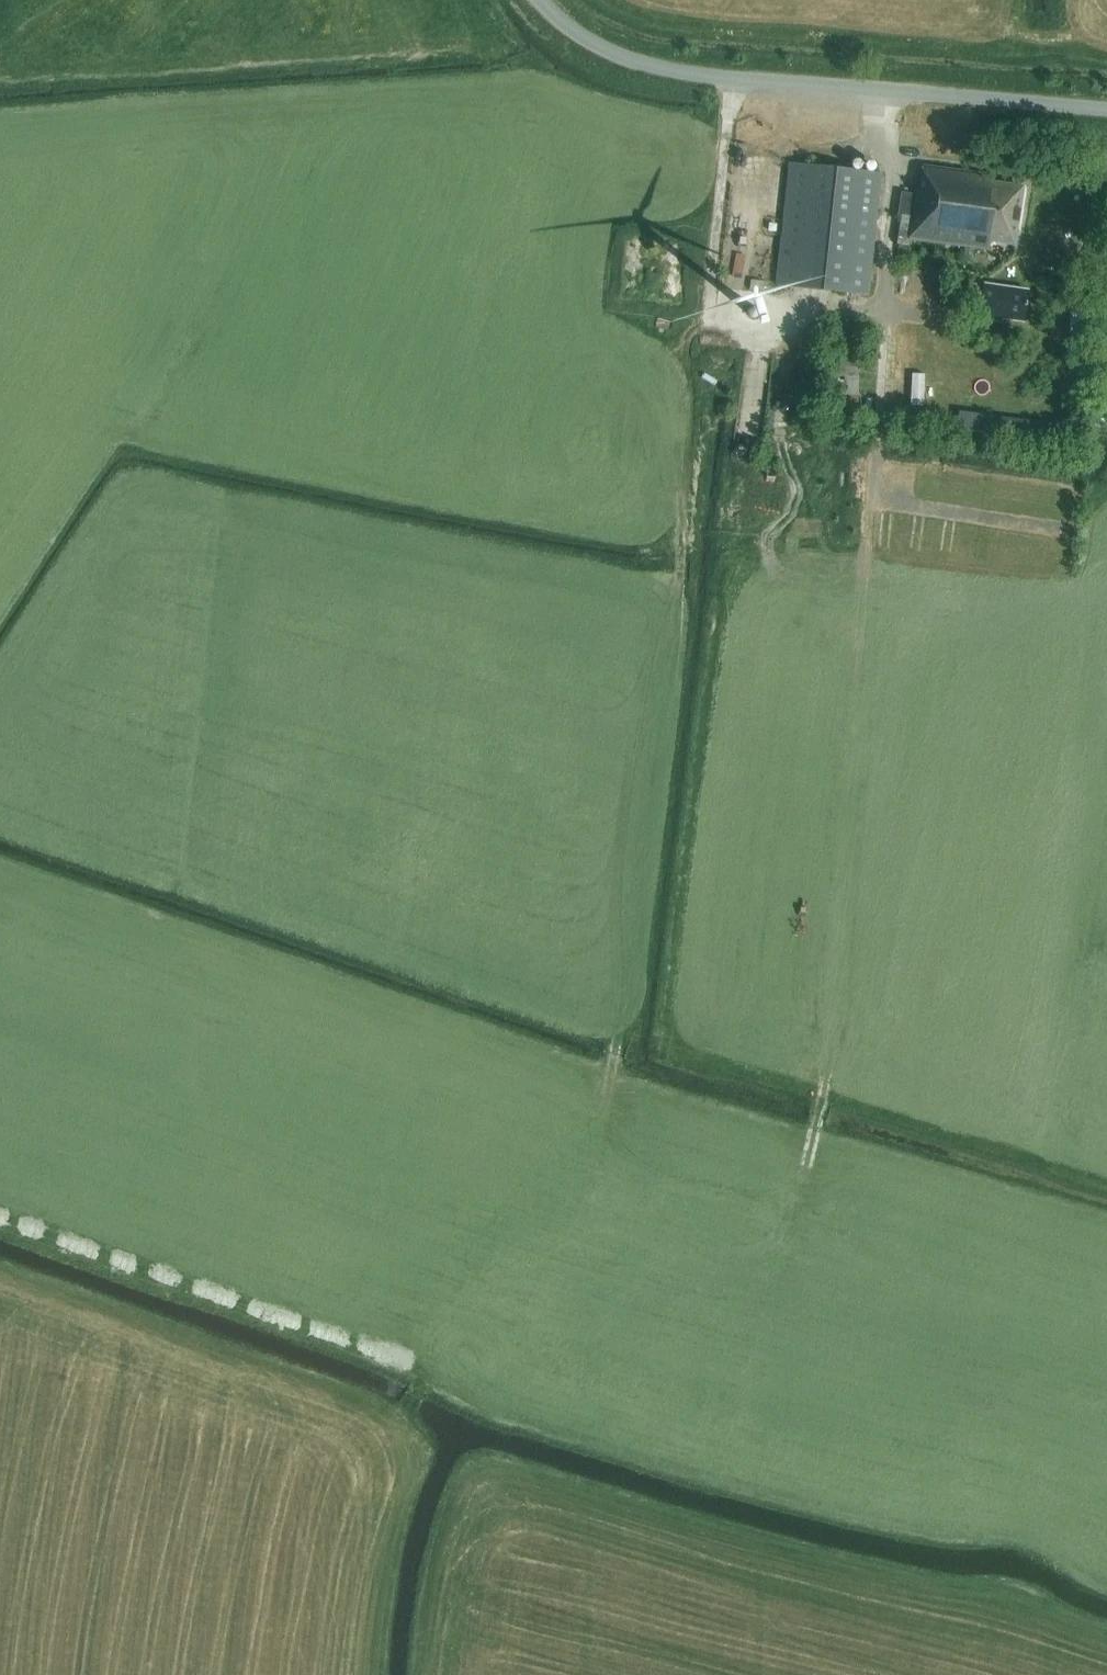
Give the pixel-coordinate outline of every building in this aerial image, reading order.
[(869,295),(882,173),(790,163),(776,285),(869,295)] [(916,187),(915,194),(902,192),(898,216),(902,217),(899,243),(909,244),(909,239),(989,250),(991,240),(1014,244),(1016,227),(1017,227),(1020,205),(1022,188),(993,184),(995,175),(924,166),(920,188),(916,187)] [(763,291),(764,280),(751,279),(750,290),(763,291)] [(1023,321),(1028,291),(984,284),(979,318),(1003,322),(1003,318),(1023,321)] [(830,357),(827,411),(858,413),(861,359),(830,357)] [(929,407),(930,375),(916,374),(915,407),(929,407)] [(961,431),(997,437),(1001,414),(964,409),(961,431)]
